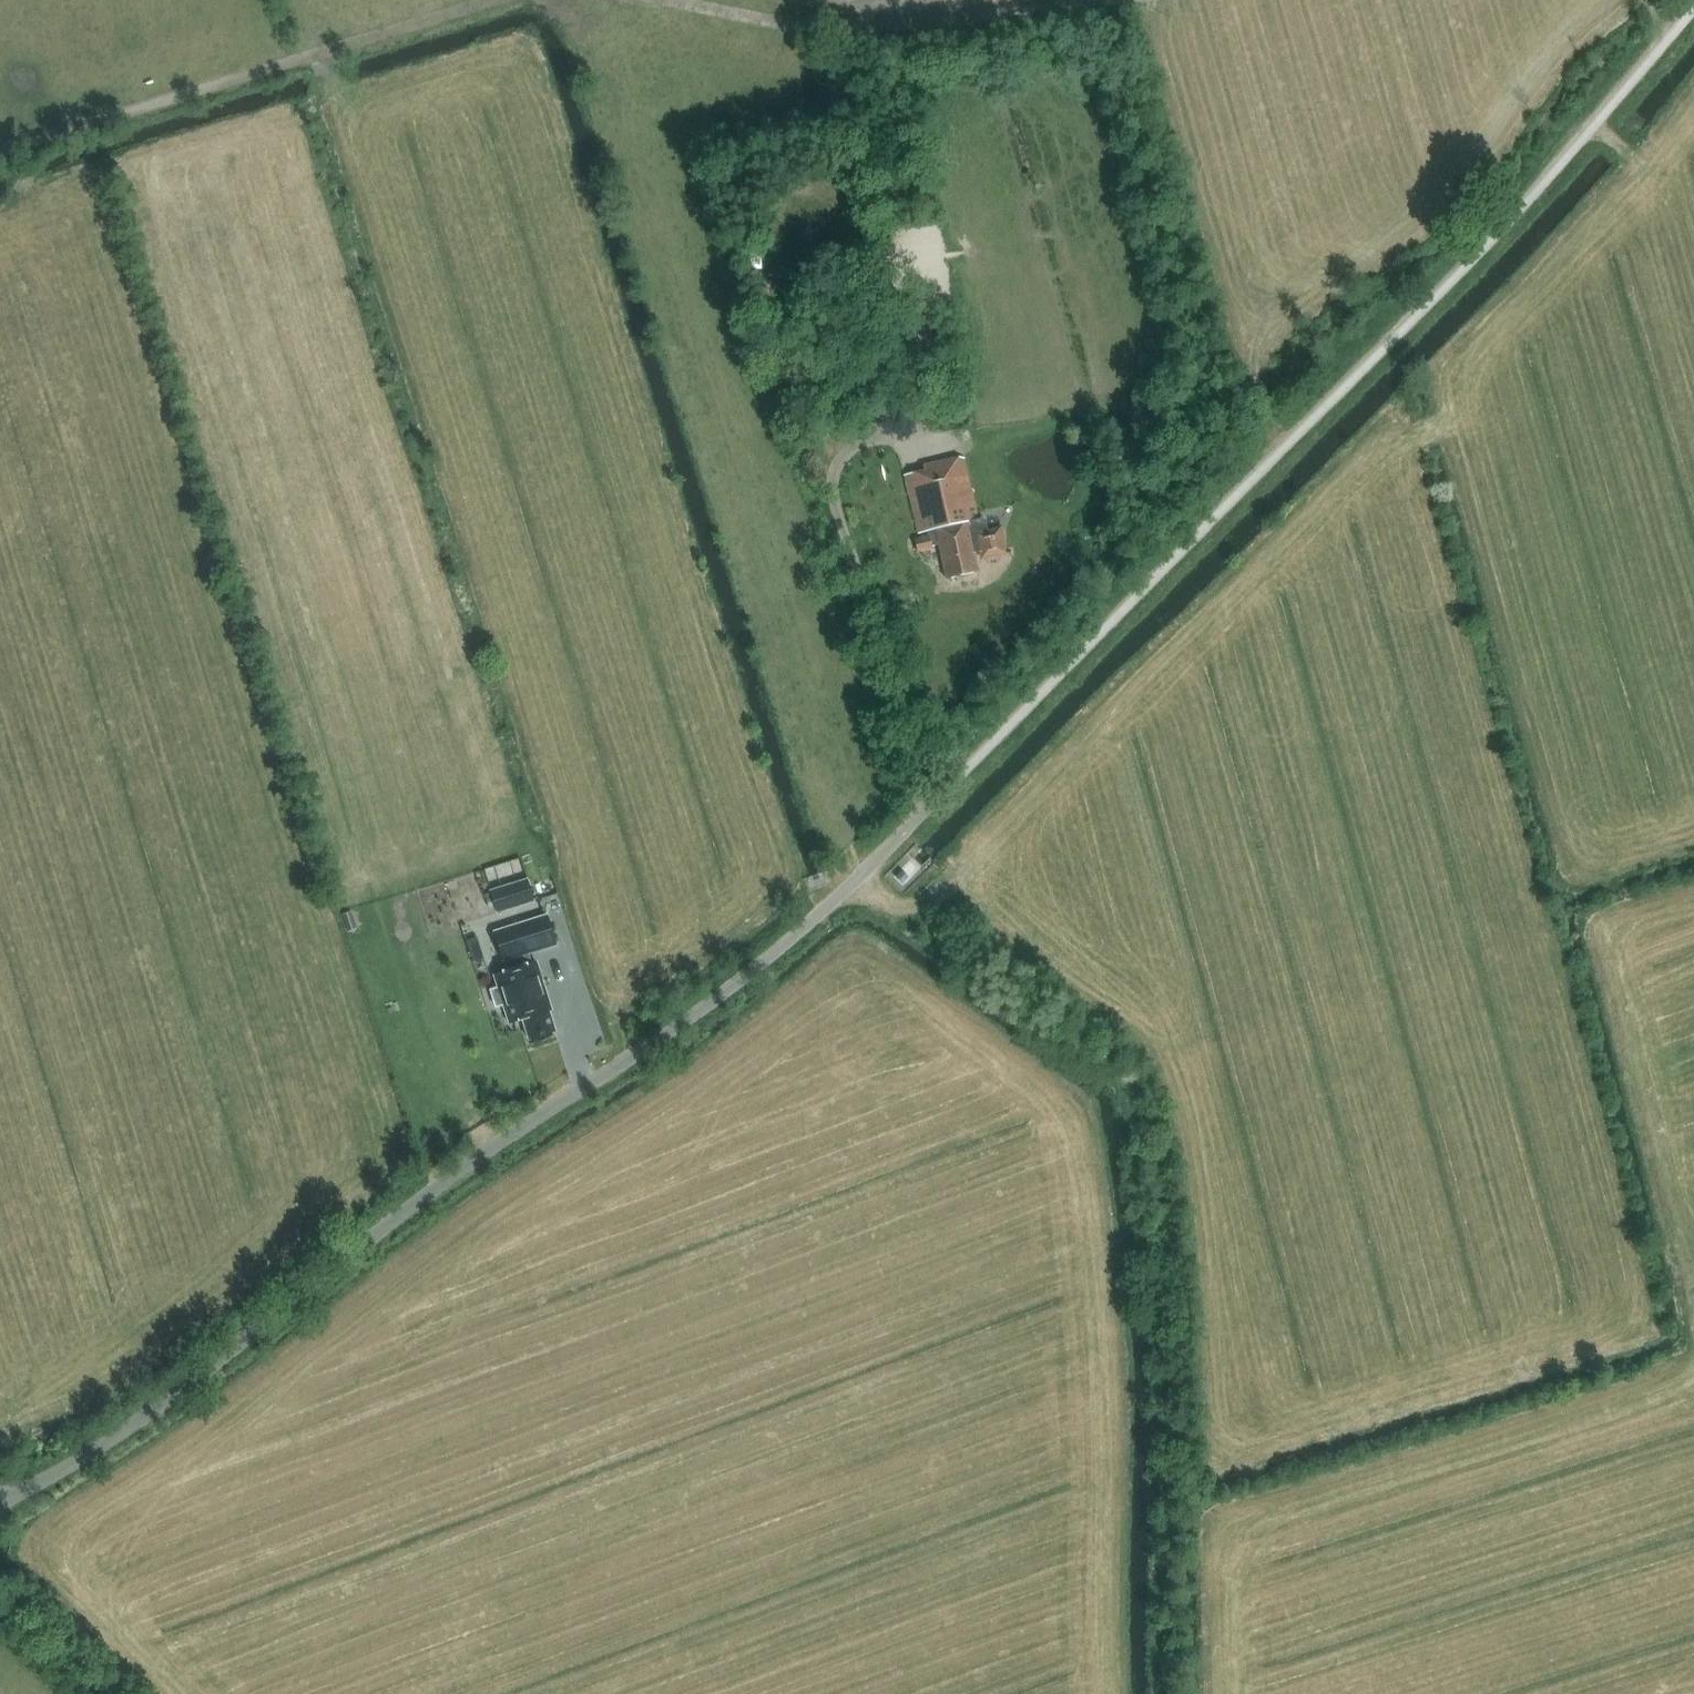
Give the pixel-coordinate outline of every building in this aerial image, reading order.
[(778,314),(777,276),(757,276),(758,293),(759,293),(760,314),(778,314)] [(922,469),(904,473),(919,532),(926,530),(928,535),(914,539),(917,550),(932,546),(931,545),(938,543),(946,577),(978,569),(973,550),(979,549),(981,556),(1004,550),(998,526),(977,532),(974,521),(977,521),(962,456),(922,466),(922,469)] [(487,869),(494,888),(531,876),(524,856),(487,869)] [(498,913),(534,901),(528,880),(491,892),(498,913)] [(507,961),(510,971),(495,976),(499,989),(492,991),(497,1007),(504,1005),(510,1024),(523,1020),(530,1040),(556,1032),(550,1011),(552,1010),(549,1000),(546,991),(537,963),(532,964),(529,954),(557,945),(548,916),(495,932),(504,962),(507,961)]
